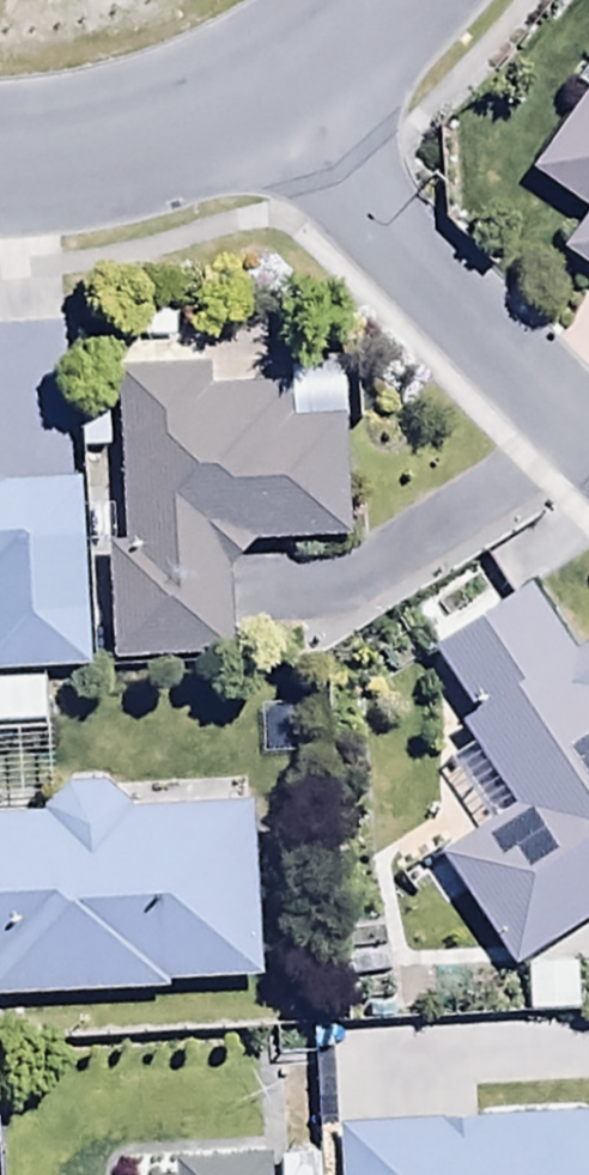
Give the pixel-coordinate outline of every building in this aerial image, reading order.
[(575,80),(588,90),(588,60),(575,80)] [(531,173),(587,213),(563,245),(588,264),(588,92),(531,173)] [(107,373),(122,553),(109,554),(117,666),(228,658),(221,563),(251,538),(344,538),(344,409),(288,409),(288,386),(205,386),(201,364),(107,373)] [(83,670),(76,483),(0,486),(0,674),(83,670)] [(588,915),(588,654),(585,648),(575,654),(535,587),(430,650),(471,716),(457,724),(510,812),(438,856),(504,967),(588,915)] [(162,993),(162,983),(253,981),(248,788),(114,791),(68,786),(39,814),(0,817),(0,997),(162,993)] [(335,1126),(336,1174),(588,1174),(588,1117),(335,1126)] [(265,1159),(109,1171),(109,1174),(266,1174),(265,1159)] [(275,1164),(276,1174),(316,1174),(315,1162),(275,1164)]
